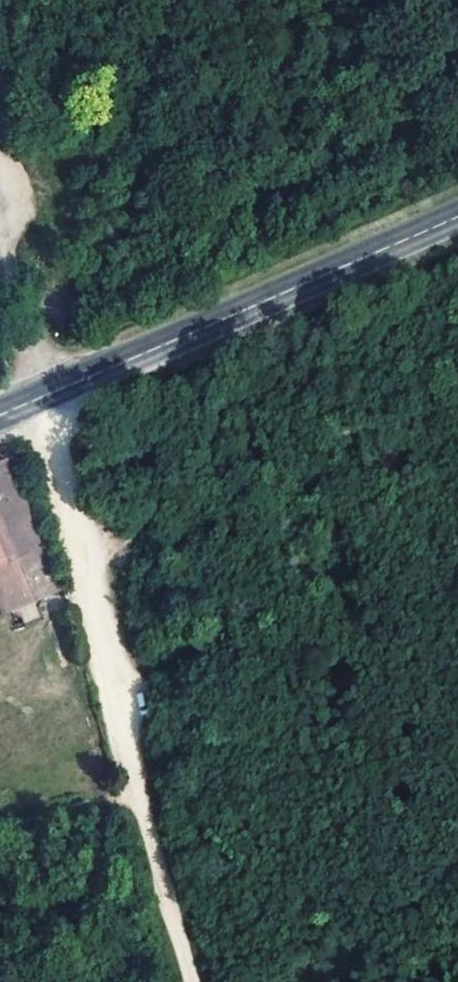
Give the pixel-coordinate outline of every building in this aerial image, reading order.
[(62,589),(20,451),(0,460),(0,608),(2,614),(62,589)]
